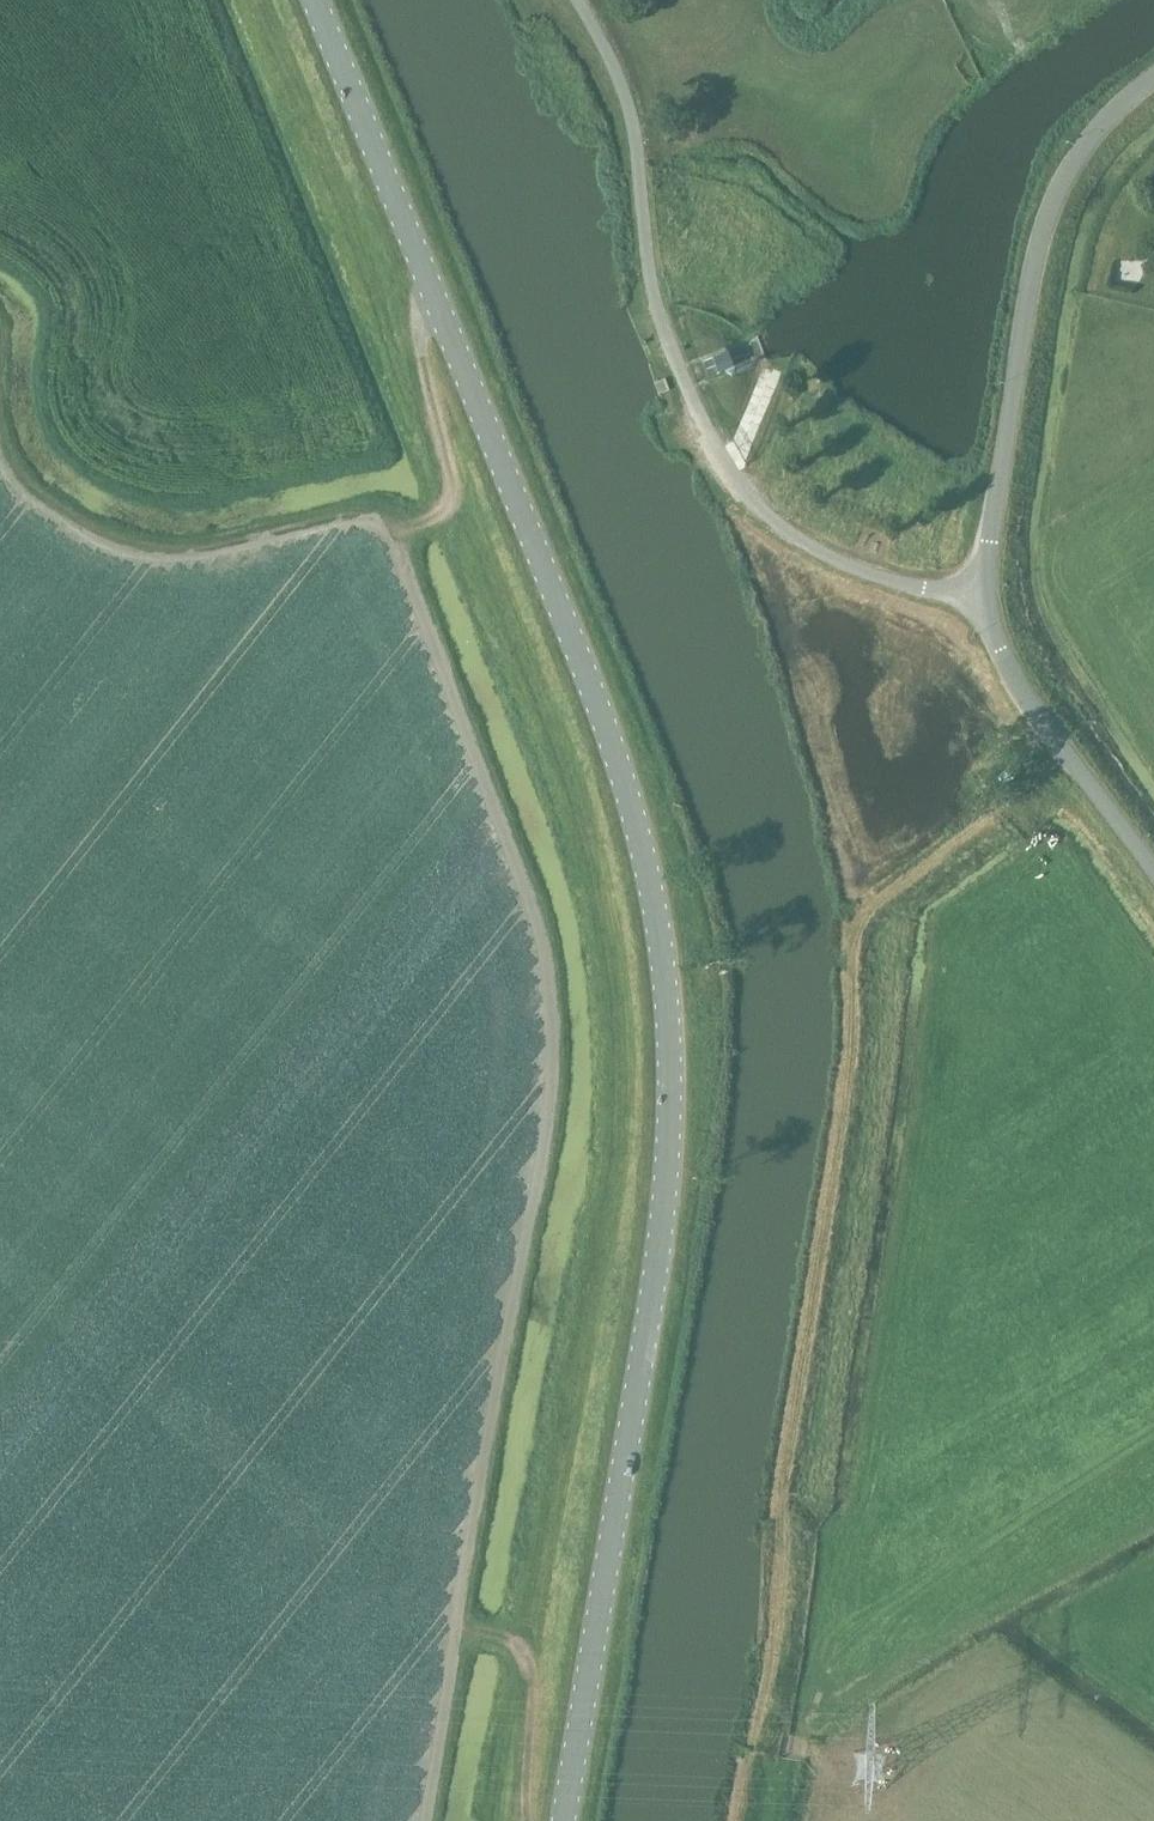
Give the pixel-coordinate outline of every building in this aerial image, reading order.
[(718,373),(734,367),(729,352),(713,358),(718,373)]
